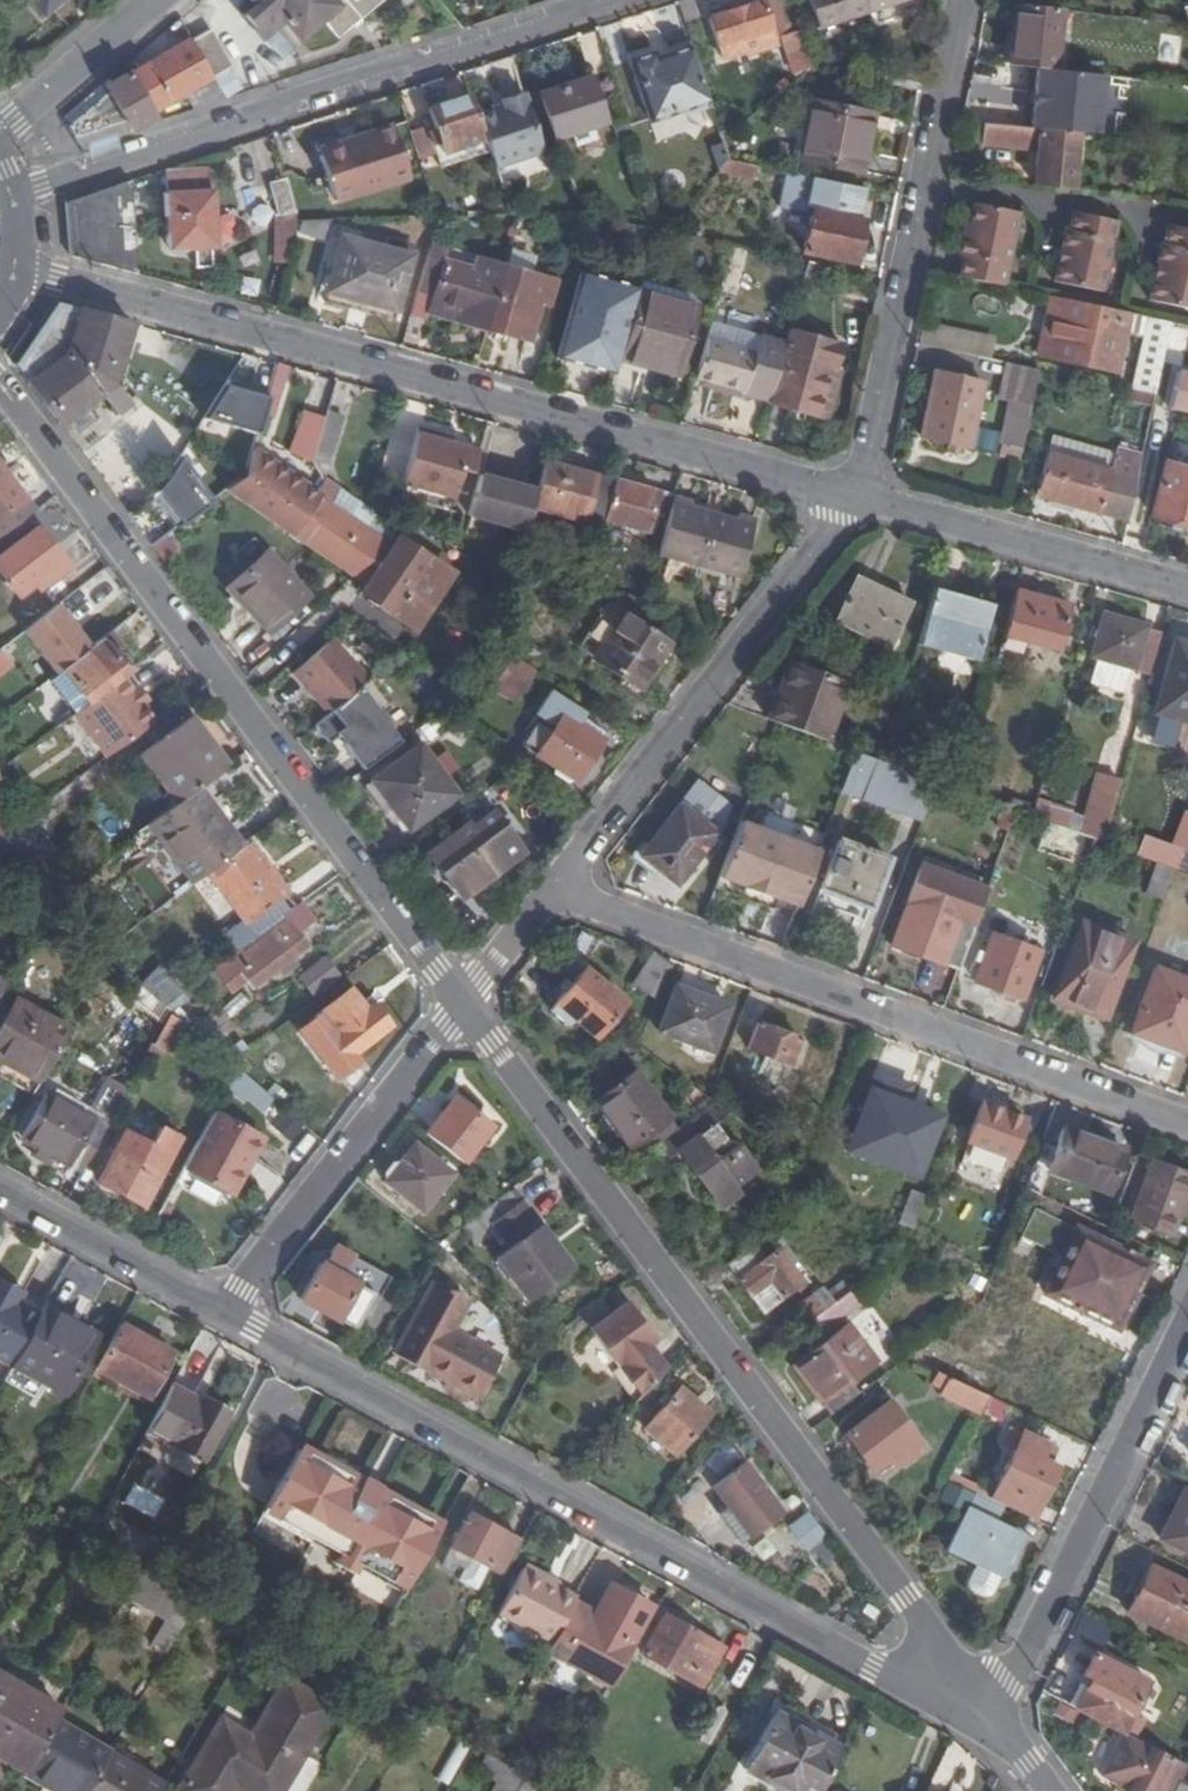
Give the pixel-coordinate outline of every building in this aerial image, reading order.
[(44,18),(65,0),(28,0),(44,18)] [(256,7),(243,16),(254,28),(265,19),(269,22),(277,16),(285,25),(298,40),(323,20),(338,38),(382,0),(249,0),(256,7)] [(788,0),(771,0),(765,2),(709,19),(722,59),(740,53),(737,41),(778,27),(780,38),(782,38),(790,61),(792,61),(808,56),(788,0)] [(820,34),(918,0),(808,0),(820,34)] [(1018,4),(1010,66),(1037,69),(1054,70),(1062,10),(1018,4)] [(265,19),(254,28),(264,42),(285,25),(277,16),(269,22),(265,19)] [(213,30),(192,41),(205,62),(225,50),(213,30)] [(192,41),(191,39),(131,74),(129,74),(103,90),(66,119),(77,136),(126,120),(132,130),(155,117),(152,111),(185,93),(191,89),(201,106),(226,99),(223,94),(213,81),(205,62),(192,41)] [(708,97),(690,42),(665,51),(665,54),(654,57),(651,49),(628,57),(648,116),(708,97)] [(808,56),(792,61),(797,74),(813,69),(808,56)] [(795,82),(813,69),(797,74),(795,82)] [(1054,70),(1037,69),(1032,128),(1076,132),(1095,134),(1101,75),(1054,70)] [(587,72),(538,88),(554,134),(603,117),(587,72)] [(502,104),(476,112),(489,150),(492,160),(541,144),(521,87),(499,95),(502,104)] [(191,89),(185,93),(195,107),(201,106),(191,89)] [(429,109),(434,125),(442,149),(434,152),(439,165),(489,150),(476,112),(470,96),(429,109)] [(800,159),(859,172),(871,115),(813,102),(800,159)] [(1037,149),(1033,187),(1070,190),(1076,132),(1032,128),(967,122),(966,140),(981,142),(981,144),(1037,149)] [(434,125),(411,133),(419,157),(434,152),(442,149),(434,125)] [(355,196),(410,179),(394,129),(359,140),(361,146),(324,157),(335,197),(353,192),(355,196)] [(357,134),(320,145),(322,151),(324,157),(361,146),(359,140),(357,134)] [(729,161),(721,170),(754,177),(757,166),(732,160),(729,161)] [(170,250),(196,249),(213,248),(217,247),(213,169),(167,172),(170,250)] [(779,225),(805,229),(813,176),(786,172),(779,225)] [(134,275),(128,182),(64,203),(68,257),(134,275)] [(353,192),(335,197),(337,201),(355,196),(353,192)] [(1021,211),(976,202),(972,222),(968,237),(963,235),(958,256),(964,257),(960,276),(1005,286),(1021,211)] [(297,243),(298,207),(278,206),(277,242),(297,243)] [(803,253),(853,263),(864,213),(829,206),(828,213),(814,210),(803,253)] [(1118,220),(1075,211),(1070,230),(1066,229),(1062,249),(1066,249),(1063,262),(1059,262),(1055,281),(1103,292),(1118,220)] [(333,220),(303,221),(299,233),(328,240),(333,220)] [(972,222),(966,221),(963,235),(968,237),(972,222)] [(1173,224),(1168,244),(1166,243),(1161,265),(1167,266),(1164,281),(1158,279),(1153,301),(1187,308),(1187,227),(1173,224)] [(433,242),(419,288),(436,293),(434,299),(466,308),(461,321),(488,329),(507,267),(507,265),(481,257),(477,270),(439,258),(443,245),(433,242)] [(324,301),(393,322),(411,258),(368,245),(365,251),(341,243),(324,301)] [(213,248),(196,249),(196,269),(214,268),(213,248)] [(816,287),(822,265),(808,263),(802,284),(816,287)] [(1167,266),(1161,265),(1158,279),(1164,281),(1167,266)] [(556,281),(507,267),(488,329),(530,340),(540,305),(549,308),(556,281)] [(638,290),(694,306),(697,295),(641,280),(638,290)] [(625,338),(619,358),(677,374),(696,307),(694,306),(638,290),(630,321),(626,333),(625,338)] [(1131,388),(1154,393),(1169,321),(1051,296),(1038,355),(1089,366),(1089,368),(1114,373),(1124,328),(1143,332),(1131,388)] [(466,308),(434,299),(430,311),(461,321),(466,308)] [(119,384),(136,324),(60,303),(17,364),(64,424),(106,393),(121,413),(133,404),(119,384)] [(615,317),(612,328),(626,333),(630,321),(615,317)] [(559,347),(617,364),(619,358),(625,338),(585,327),(566,321),(559,347)] [(587,321),(585,327),(625,338),(626,333),(612,328),(587,321)] [(920,322),(916,343),(989,358),(993,338),(920,322)] [(706,339),(780,362),(785,346),(710,323),(706,339)] [(769,400),(769,405),(815,418),(829,369),(835,370),(841,345),(789,331),(785,346),(780,362),(769,400)] [(694,378),(769,400),(780,362),(706,339),(694,378)] [(1000,398),(1031,405),(1039,369),(1008,363),(1000,398)] [(279,408),(291,366),(279,364),(267,404),(279,408)] [(829,369),(815,418),(826,421),(840,371),(835,370),(829,369)] [(920,435),(969,447),(984,382),(934,371),(920,435)] [(1176,371),(1171,412),(1187,415),(1187,372),(1176,371)] [(344,415),(328,410),(316,450),(332,455),(344,415)] [(410,425),(395,480),(446,494),(453,468),(465,471),(471,449),(443,441),(430,437),(432,431),(410,425)] [(445,435),(432,431),(430,437),(443,441),(445,435)] [(320,497),(315,493),(254,449),(246,476),(305,518),(320,497)] [(305,518),(315,524),(363,557),(376,537),(328,502),(338,489),(324,480),(332,455),(316,450),(313,462),(323,482),(315,493),(320,497),(305,518)] [(1047,499),(1126,522),(1136,478),(1046,454),(1040,474),(1046,476),(1043,491),(1048,493),(1047,499)] [(603,520),(613,481),(545,461),(538,490),(533,508),(601,527),(603,520)] [(181,524),(213,495),(184,462),(151,491),(181,524)] [(1164,464),(1150,516),(1187,527),(1187,471),(1164,464)] [(33,511),(0,466),(0,536),(33,511)] [(1034,496),(1047,499),(1048,493),(1043,491),(1046,476),(1040,474),(1034,496)] [(469,515),(526,530),(533,508),(538,490),(478,475),(469,515)] [(225,492),(301,544),(315,524),(305,518),(246,476),(225,492)] [(663,536),(674,499),(656,494),(655,498),(644,495),(645,490),(613,481),(603,520),(663,536)] [(382,529),(373,513),(338,489),(328,502),(376,537),(382,529)] [(655,498),(656,494),(645,490),(644,495),(655,498)] [(692,503),(674,498),(674,499),(663,536),(658,556),(739,579),(756,521),(738,516),(736,522),(691,509),(692,503)] [(301,544),(350,577),(365,588),(391,548),(376,537),(363,557),(315,524),(301,544)] [(37,528),(0,557),(0,576),(17,597),(27,590),(32,597),(69,568),(37,528)] [(151,548),(163,564),(178,554),(165,538),(151,548)] [(391,548),(365,588),(359,597),(391,618),(394,615),(406,624),(403,629),(411,635),(443,586),(450,590),(455,582),(449,577),(450,576),(429,562),(430,560),(398,538),(391,548)] [(266,553),(230,587),(256,614),(252,617),(269,634),(308,598),(266,553)] [(909,604),(857,579),(836,622),(890,647),(909,604)] [(256,614),(230,587),(226,591),(252,617),(256,614)] [(1014,592),(998,651),(1021,658),(1025,642),(1056,650),(1067,607),(1014,592)] [(931,596),(918,646),(976,661),(990,611),(980,609),(979,610),(931,596)] [(623,614),(638,624),(644,603),(628,598),(623,614)] [(658,660),(668,643),(638,624),(623,614),(609,605),(579,651),(626,681),(621,687),(642,700),(665,665),(658,660)] [(61,672),(89,651),(57,608),(21,635),(54,678),(61,672)] [(1133,670),(1150,674),(1161,633),(1145,629),(1145,627),(1102,615),(1091,659),(1133,671),(1133,670)] [(503,632),(497,642),(507,648),(513,638),(503,632)] [(61,672),(87,706),(123,678),(125,677),(127,679),(129,677),(114,658),(122,652),(110,635),(89,651),(61,672)] [(368,682),(332,641),(293,675),(306,691),(308,689),(330,714),(368,682)] [(1173,642),(1155,715),(1187,724),(1187,646),(1173,642)] [(11,667),(0,651),(0,675),(11,667)] [(519,700),(536,673),(513,659),(496,685),(519,700)] [(797,669),(789,666),(776,704),(783,707),(797,669)] [(844,686),(797,669),(783,707),(776,704),(769,722),(775,725),(823,742),(844,686)] [(87,706),(74,716),(108,759),(157,723),(144,706),(150,701),(137,683),(131,688),(123,678),(87,706)] [(371,678),(368,682),(330,714),(315,727),(328,744),(337,737),(363,771),(401,743),(381,716),(393,707),(371,678)] [(576,782),(602,742),(578,727),(584,717),(551,695),(537,717),(556,730),(537,757),(576,782)] [(139,758),(175,807),(196,791),(223,771),(213,756),(214,754),(189,721),(139,758)] [(457,796),(421,747),(372,783),(409,832),(457,796)] [(841,792),(922,821),(936,784),(885,765),(855,754),(846,780),(841,792)] [(1077,836),(1095,842),(1100,844),(1117,784),(1094,778),(1077,836)] [(175,807),(148,826),(192,886),(240,851),(196,791),(175,807)] [(716,836),(680,807),(640,858),(676,887),(716,836)] [(460,901),(501,870),(498,866),(520,849),(490,809),(427,857),(460,901)] [(990,848),(1001,852),(1016,813),(1005,809),(990,848)] [(739,824),(718,880),(747,890),(745,896),(768,905),(770,899),(798,909),(812,873),(819,853),(760,831),(739,824)] [(889,861),(839,842),(815,906),(865,924),(889,861)] [(228,959),(242,948),(294,909),(286,899),(288,897),(250,846),(208,877),(246,926),(219,946),(228,959)] [(498,866),(501,870),(523,853),(520,849),(498,866)] [(1185,854),(1180,868),(1187,871),(1187,856),(1185,854)] [(1162,902),(1172,871),(1153,865),(1143,895),(1162,902)] [(973,928),(987,891),(922,867),(906,910),(911,912),(913,906),(973,928)] [(892,947),(957,971),(973,928),(913,906),(911,912),(906,910),(892,947)] [(228,959),(214,969),(232,993),(249,980),(254,988),(307,947),(287,921),(246,952),(242,948),(228,959)] [(1130,944),(1080,924),(1054,994),(1105,1014),(1130,944)] [(1038,954),(991,936),(974,982),(1020,1000),(1038,954)] [(668,965),(654,955),(637,982),(652,990),(668,965)] [(332,979),(319,963),(294,984),(308,1001),(332,979)] [(658,994),(668,965),(652,990),(658,994)] [(1154,968),(1131,1034),(1183,1053),(1187,1038),(1187,981),(1154,968)] [(596,1038),(625,1004),(586,969),(557,1003),(596,1038)] [(9,984),(0,979),(0,1000),(9,984)] [(705,997),(676,987),(659,1031),(712,1050),(725,1014),(702,1005),(705,997)] [(352,1055),(389,1028),(372,1005),(364,1011),(349,991),(319,1014),(321,1016),(301,1032),(335,1077),(356,1060),(352,1055)] [(727,1006),(705,997),(702,1005),(725,1014),(727,1006)] [(38,1085),(68,1032),(15,1004),(0,1031),(0,1064),(38,1085)] [(171,1015),(153,1044),(172,1055),(189,1026),(171,1015)] [(790,1067),(800,1041),(757,1025),(750,1043),(744,1041),(742,1048),(790,1067)] [(633,1145),(643,1158),(657,1147),(674,1134),(666,1122),(668,1120),(634,1074),(595,1102),(630,1146),(633,1145)] [(52,1156),(82,1172),(127,1090),(109,1081),(91,1114),(94,1116),(91,1123),(45,1098),(23,1139),(37,1148),(33,1156),(47,1164),(52,1156)] [(428,1137),(463,1165),(491,1129),(455,1101),(428,1137)] [(714,1128),(730,1117),(713,1104),(674,1134),(657,1147),(669,1163),(679,1155),(715,1203),(757,1170),(738,1146),(735,1147),(726,1143),(714,1128)] [(1023,1120),(981,1104),(958,1166),(1001,1181),(1023,1120)] [(213,1115),(182,1170),(226,1193),(245,1159),(250,1162),(261,1141),(213,1115)] [(151,1146),(127,1132),(99,1183),(143,1207),(179,1140),(159,1130),(151,1146)] [(1043,1138),(1025,1188),(1039,1196),(1049,1170),(1107,1192),(1121,1153),(1063,1131),(1058,1143),(1043,1138)] [(452,1177),(414,1146),(384,1185),(423,1215),(452,1177)] [(245,1159),(226,1193),(231,1197),(250,1162),(245,1159)] [(1170,1237),(1184,1201),(1172,1196),(1181,1175),(1151,1164),(1130,1222),(1170,1237)] [(1184,1201),(1187,1189),(1187,1177),(1181,1175),(1172,1196),(1184,1201)] [(517,1209),(507,1196),(463,1230),(478,1248),(497,1233),(511,1251),(498,1260),(528,1299),(571,1267),(521,1206),(517,1209)] [(1147,1266),(1077,1230),(1045,1294),(1116,1329),(1147,1266)] [(1027,1248),(1019,1244),(1016,1252),(1024,1255),(1027,1248)] [(764,1262),(753,1247),(726,1268),(763,1316),(803,1286),(777,1252),(764,1262)] [(356,1287),(320,1266),(300,1303),(355,1333),(374,1297),(370,1294),(356,1287)] [(46,1305),(0,1280),(0,1362),(11,1368),(42,1311),(46,1305)] [(359,1282),(356,1287),(370,1294),(372,1289),(359,1282)] [(467,1305),(433,1287),(397,1355),(478,1399),(498,1359),(452,1334),(467,1305)] [(793,1310),(805,1326),(829,1308),(823,1301),(818,1304),(812,1297),(793,1310)] [(829,1308),(805,1326),(815,1339),(847,1315),(837,1301),(829,1308)] [(580,1318),(590,1332),(609,1318),(599,1305),(580,1318)] [(613,1373),(635,1405),(665,1370),(648,1349),(654,1344),(639,1323),(625,1305),(609,1318),(590,1332),(618,1369),(613,1373)] [(11,1368),(3,1384),(25,1396),(34,1379),(39,1382),(56,1391),(87,1335),(42,1311),(11,1368)] [(172,1355),(120,1326),(95,1370),(147,1399),(172,1355)] [(793,1368),(830,1418),(858,1396),(850,1385),(877,1365),(850,1327),(793,1368)] [(929,1344),(908,1359),(942,1375),(944,1376),(953,1356),(929,1344)] [(993,1359),(988,1370),(994,1373),(1000,1361),(998,1361),(993,1359)] [(978,1415),(987,1397),(944,1376),(942,1375),(936,1386),(941,1388),(938,1395),(978,1415)] [(34,1379),(25,1396),(30,1399),(39,1382),(34,1379)] [(203,1406),(174,1389),(150,1433),(204,1462),(228,1415),(204,1402),(203,1406)] [(711,1416),(679,1390),(644,1430),(675,1457),(711,1416)] [(1000,1421),(1007,1407),(989,1398),(982,1413),(1000,1421)] [(922,1448),(888,1403),(845,1436),(873,1473),(901,1451),(907,1459),(922,1448)] [(1003,1508),(1031,1521),(1057,1469),(1047,1464),(1039,1460),(1046,1447),(1010,1429),(1001,1447),(1013,1453),(988,1501),(1003,1508)] [(1039,1460),(1047,1464),(1053,1451),(1046,1447),(1039,1460)] [(362,1485),(300,1451),(270,1508),(344,1548),(336,1563),(356,1574),(364,1560),(411,1585),(442,1529),(380,1495),(384,1488),(366,1478),(362,1485)] [(782,1515),(745,1467),(715,1489),(730,1510),(721,1517),(742,1546),(782,1515)] [(134,1483),(124,1505),(156,1519),(166,1497),(134,1483)] [(1183,1493),(1160,1541),(1187,1554),(1187,1495),(1183,1493)] [(995,1525),(1003,1508),(988,1501),(975,1494),(946,1553),(947,1554),(948,1552),(1000,1578),(999,1579),(1001,1581),(1023,1539),(995,1525)] [(502,1577),(521,1543),(471,1516),(453,1550),(458,1554),(463,1556),(460,1561),(466,1564),(469,1559),(502,1577)] [(808,1518),(793,1529),(809,1550),(824,1539),(808,1518)] [(157,1575),(145,1568),(129,1596),(169,1619),(153,1644),(168,1654),(201,1599),(157,1575)] [(557,1593),(559,1589),(524,1569),(522,1573),(557,1593)] [(1150,1569),(1128,1614),(1185,1643),(1187,1636),(1187,1588),(1150,1569)] [(573,1604),(577,1598),(559,1589),(557,1593),(522,1573),(501,1614),(553,1643),(573,1604)] [(596,1617),(573,1604),(553,1643),(547,1653),(608,1688),(652,1608),(613,1586),(596,1617)] [(725,1650),(665,1618),(645,1655),(704,1688),(725,1650)] [(1087,1687),(1076,1709),(1121,1733),(1147,1684),(1095,1656),(1085,1676),(1091,1680),(1087,1687)] [(0,1687),(0,1748),(30,1765),(54,1724),(62,1710),(6,1678),(0,1687)] [(323,1764),(305,1753),(332,1707),(285,1679),(250,1738),(222,1722),(181,1790),(235,1790),(237,1788),(242,1790),(307,1790),(323,1764)] [(384,1688),(374,1683),(370,1690),(380,1695),(384,1688)] [(1080,1684),(1068,1705),(1076,1709),(1087,1687),(1080,1684)] [(417,1720),(402,1712),(397,1722),(412,1730),(417,1720)] [(746,1768),(787,1790),(819,1790),(841,1750),(775,1714),(746,1768)] [(54,1724),(30,1765),(73,1790),(87,1790),(108,1755),(54,1724)] [(1121,1733),(1100,1776),(1118,1786),(1128,1790),(1175,1790),(1179,1783),(1187,1767),(1121,1733)] [(26,1772),(26,1771),(30,1765),(0,1748),(0,1757),(26,1772)] [(165,1784),(110,1752),(108,1755),(87,1790),(161,1790),(165,1784)] [(30,1765),(26,1771),(60,1790),(73,1790),(30,1765)]
